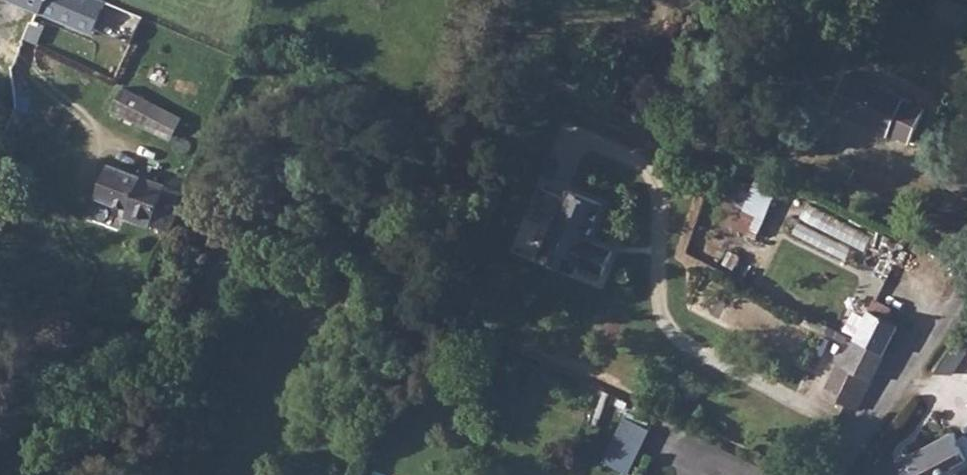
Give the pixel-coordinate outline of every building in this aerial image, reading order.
[(7,1),(39,14),(45,0),(7,0),(7,1)] [(39,14),(90,35),(105,0),(45,0),(39,14)] [(108,0),(105,0),(94,27),(131,42),(143,15),(108,0)] [(48,26),(35,21),(20,51),(36,58),(48,26)] [(906,94),(847,69),(830,108),(889,134),(892,129),(908,136),(920,107),(904,100),(906,95),(906,94)] [(147,123),(147,124),(156,103),(122,85),(113,106),(147,123)] [(127,218),(152,227),(164,189),(105,168),(95,199),(127,211),(127,218)] [(741,205),(735,229),(763,236),(774,189),(754,184),(752,192),(731,187),(727,202),(741,205)] [(542,258),(578,272),(582,262),(605,272),(614,250),(588,240),(603,204),(571,190),(567,198),(542,188),(530,217),(555,228),(542,258)] [(164,189),(152,227),(173,234),(184,196),(164,189)] [(807,205),(800,221),(867,249),(874,233),(807,205)] [(876,299),(858,337),(886,352),(901,324),(890,318),(893,308),(876,299)] [(886,352),(858,337),(846,361),(841,361),(833,378),(846,386),(840,399),(854,407),(865,391),(886,352)] [(949,340),(936,372),(966,385),(966,348),(949,340)] [(648,423),(623,413),(604,459),(629,469),(648,423)] [(899,466),(904,474),(953,474),(955,474),(966,467),(966,423),(962,426),(966,432),(957,437),(954,430),(905,455),(908,462),(899,466)]
